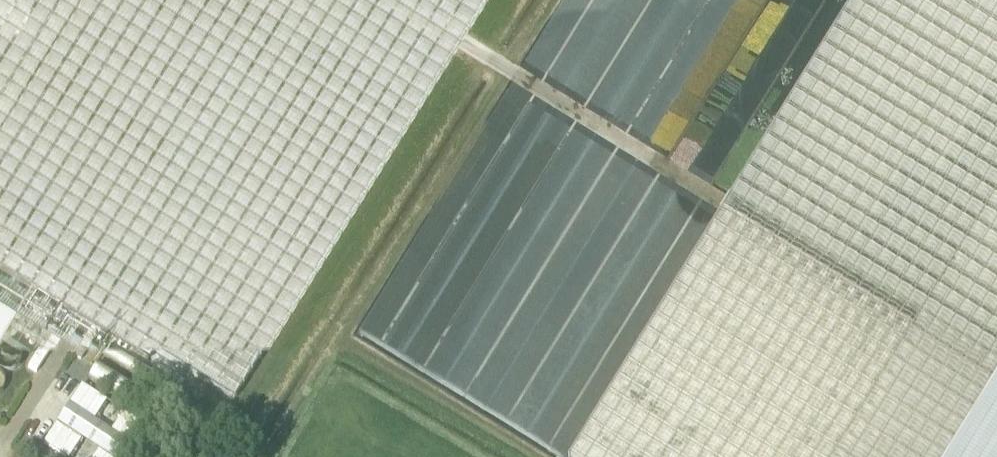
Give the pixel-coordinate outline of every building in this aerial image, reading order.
[(18,304),(94,351),(111,324),(233,400),(404,128),(484,0),(0,0),(0,332),(18,304)] [(996,0),(851,0),(569,456),(996,456),(996,0)] [(49,391),(74,408),(86,389),(61,372),(49,391)] [(100,398),(88,417),(113,433),(125,414),(100,398)] [(17,443),(39,456),(44,456),(55,440),(29,424),(17,443)] [(112,441),(102,456),(129,456),(132,453),(112,441)] [(62,456),(81,456),(67,448),(62,456)]
